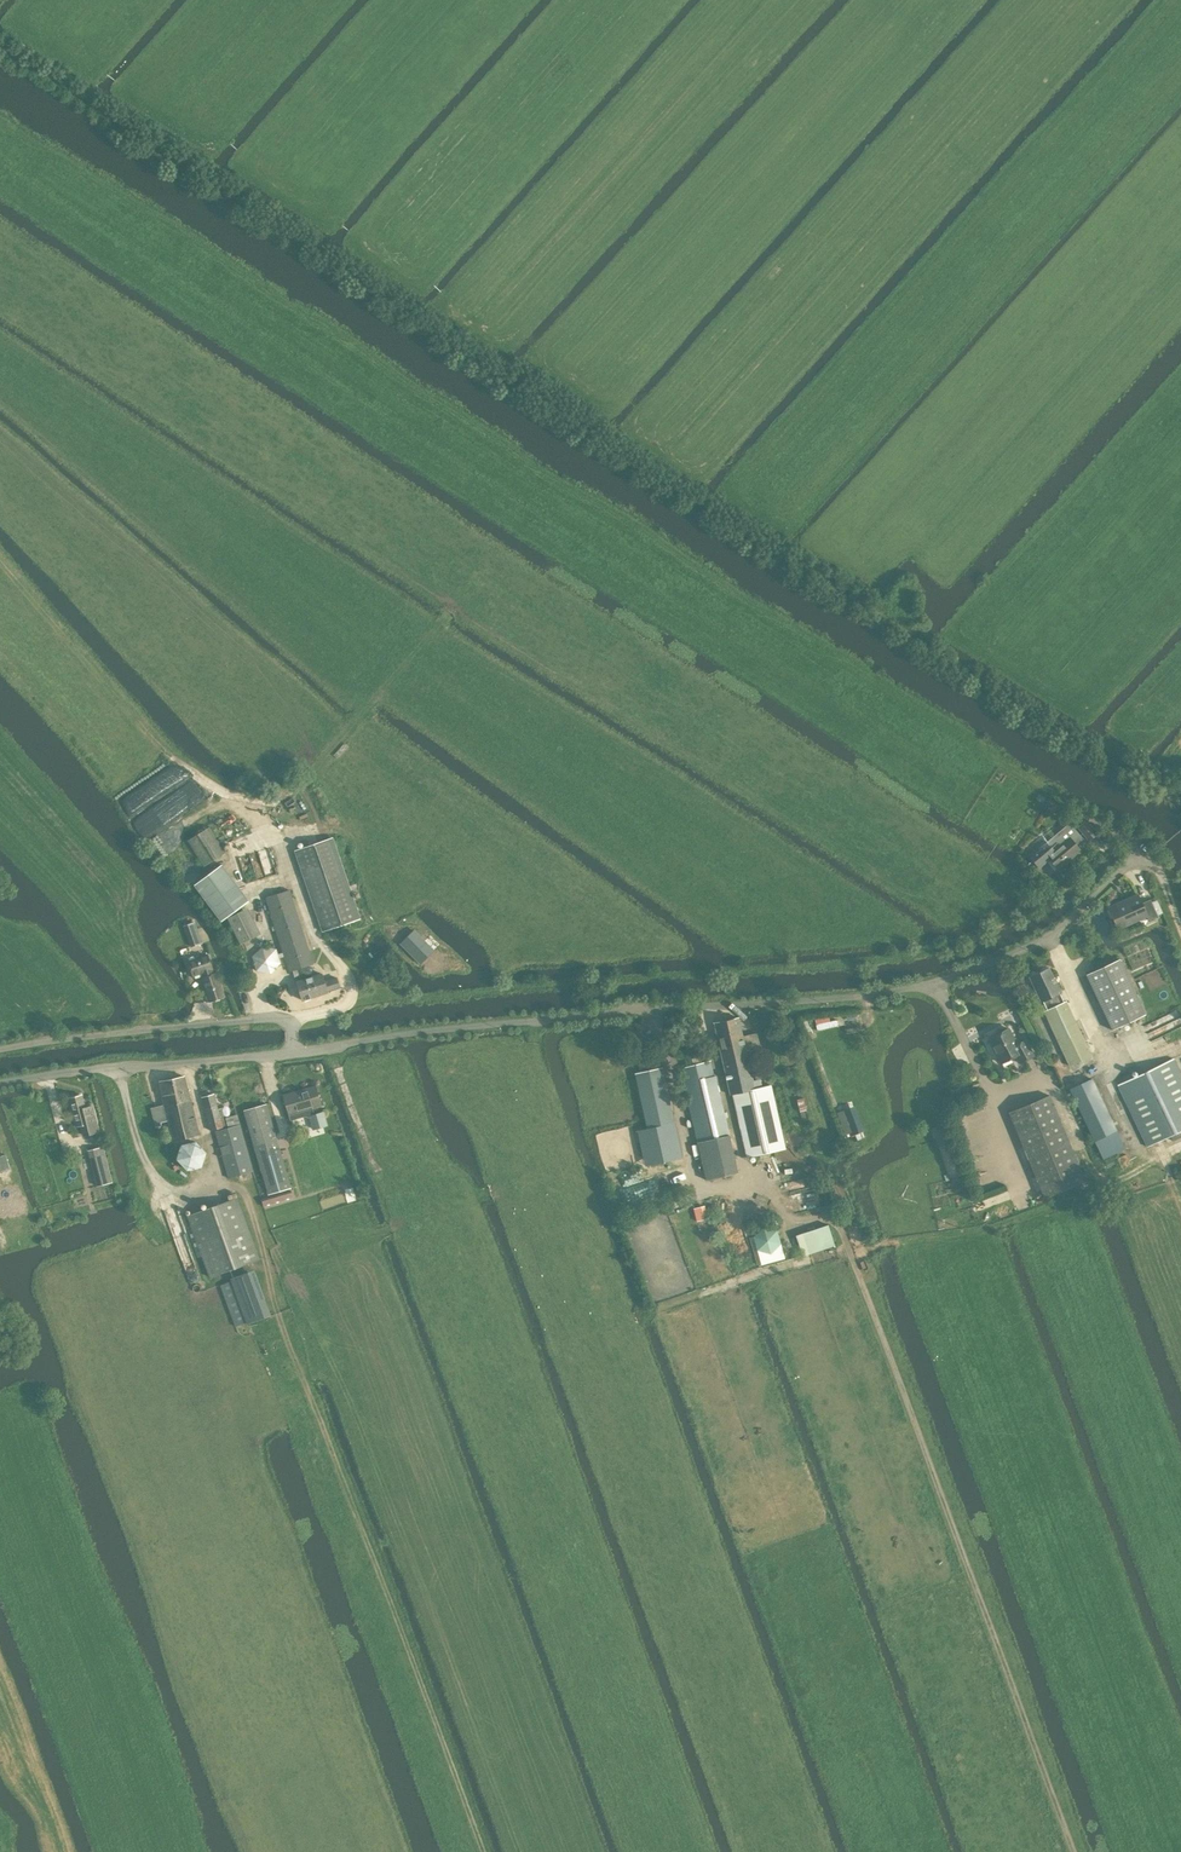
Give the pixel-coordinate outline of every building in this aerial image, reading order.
[(1086,820),(1078,827),(1088,840),(1096,833),(1086,820)] [(1033,860),(1028,864),(1033,870),(1038,867),(1038,866),(1039,867),(1050,859),(1058,869),(1080,851),(1080,850),(1075,844),(1076,844),(1082,839),(1070,824),(1047,842),(1046,841),(1029,855),(1033,860)] [(210,826),(188,840),(204,866),(226,852),(210,826)] [(333,837),(296,850),(295,850),(323,931),(360,918),(333,837)] [(222,864),(194,884),(207,903),(235,882),(222,864)] [(266,898),(283,952),(278,953),(276,948),(262,945),(252,956),(256,970),(271,973),(281,962),(279,958),(285,957),(289,971),(293,970),(295,976),(300,975),(301,979),(297,981),(302,1000),(328,992),(327,991),(340,987),(337,977),(324,980),(322,973),(313,976),(309,964),(314,963),(290,890),(266,898)] [(1138,894),(1128,898),(1129,899),(1125,901),(1124,899),(1109,906),(1120,929),(1147,917),(1148,920),(1158,916),(1150,899),(1142,902),(1138,894)] [(247,908),(228,917),(241,943),(260,933),(247,908)] [(198,930),(187,934),(192,946),(203,942),(198,930)] [(399,944),(420,965),(434,950),(414,930),(399,944)] [(193,974),(203,971),(204,976),(203,977),(211,1000),(224,996),(216,972),(213,973),(211,968),(212,968),(208,955),(188,962),(193,974)] [(1145,1014),(1119,959),(1086,974),(1112,1030),(1145,1014)] [(1092,1055),(1066,1001),(1065,1002),(1049,968),(1030,977),(1041,1001),(1043,1000),(1047,1010),(1045,1011),(1046,1011),(1070,1066),(1092,1055)] [(236,982),(246,1013),(256,1010),(246,978),(236,982)] [(739,1017),(714,1023),(730,1094),(734,1093),(748,1156),(786,1148),(771,1084),(762,1086),(760,1078),(754,1080),(747,1050),(760,1047),(757,1033),(757,1032),(743,1035),(739,1017)] [(1017,1044),(1009,1027),(988,1038),(1001,1063),(1016,1055),(1020,1063),(1034,1055),(1026,1039),(1017,1044)] [(1118,1085),(1147,1146),(1180,1130),(1180,1074),(1174,1058),(1118,1085)] [(663,1067),(635,1073),(645,1118),(645,1120),(647,1128),(675,1122),(673,1113),(663,1067)] [(174,1140),(199,1134),(184,1075),(159,1081),(163,1094),(162,1094),(164,1104),(151,1107),(156,1126),(161,1125),(160,1122),(169,1120),(174,1140)] [(712,1076),(684,1083),(698,1142),(727,1135),(712,1076)] [(1092,1078),(1070,1089),(1094,1141),(1095,1141),(1117,1131),(1092,1078)] [(283,1094),(289,1113),(288,1114),(290,1120),(305,1116),(308,1117),(309,1117),(313,1129),(327,1124),(323,1111),(314,1114),(313,1108),(321,1105),(316,1085),(283,1094)] [(227,1125),(227,1127),(215,1130),(229,1177),(252,1171),(239,1124),(236,1114),(225,1117),(222,1107),(218,1108),(214,1093),(202,1097),(211,1130),(227,1125)] [(82,1094),(69,1098),(76,1126),(82,1124),(84,1135),(86,1134),(99,1131),(93,1106),(86,1108),(82,1094)] [(863,1101),(867,1111),(879,1108),(874,1094),(868,1096),(869,1099),(863,1101)] [(1009,1112),(1044,1198),(1085,1181),(1049,1095),(1009,1112)] [(267,1104),(244,1110),(269,1195),(292,1188),(267,1104)] [(844,1110),(837,1112),(844,1133),(852,1131),(850,1127),(844,1110)] [(868,1135),(866,1130),(872,1127),(870,1120),(863,1122),(850,1127),(852,1131),(855,1140),(868,1135)] [(181,1144),(176,1159),(187,1170),(202,1166),(206,1152),(196,1141),(181,1144)] [(103,1146),(88,1150),(97,1185),(112,1181),(103,1146)] [(2,1179),(7,1192),(18,1188),(10,1167),(0,1170),(0,1180),(2,1179)] [(188,1215),(210,1276),(260,1258),(238,1197),(188,1215)] [(828,1224),(796,1235),(803,1255),(835,1244),(828,1224)] [(232,1280),(221,1284),(236,1326),(246,1322),(232,1280)]
